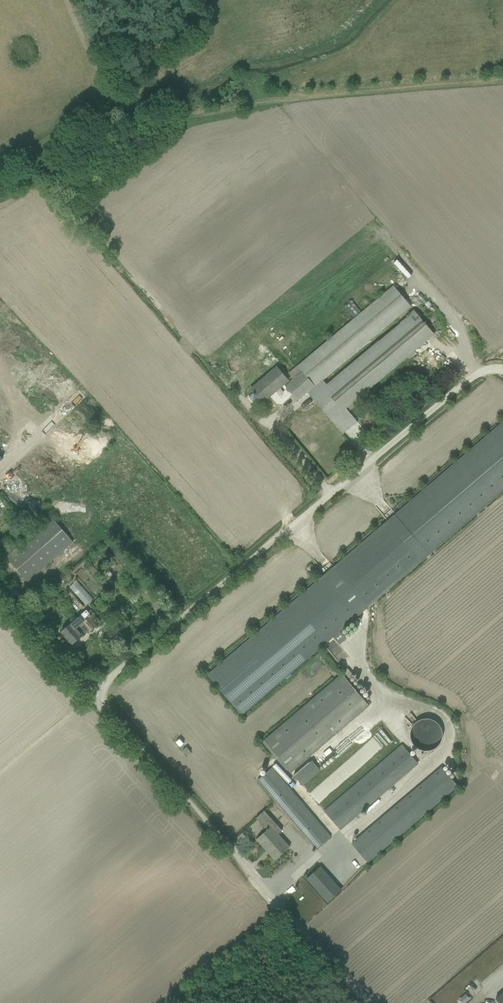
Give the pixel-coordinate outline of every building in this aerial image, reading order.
[(351,410),(440,338),(399,287),(331,341),(334,345),(343,350),(341,354),(312,377),(306,373),(293,384),(290,388),(301,402),(329,380),(336,369),(338,371),(416,309),(408,322),(405,325),(399,334),(406,339),(399,350),(340,397),(337,403),(328,410),(333,417),(334,417),(348,435),(362,424),(351,410)] [(264,402),(290,380),(278,365),(251,387),(264,402)] [(65,371),(51,380),(54,385),(68,376),(65,371)] [(304,411),(324,434),(335,424),(315,401),(304,411)] [(26,414),(33,408),(29,403),(21,410),(26,414)] [(26,435),(39,431),(37,424),(24,428),(26,435)] [(227,434),(223,438),(231,445),(235,442),(227,434)] [(32,584),(78,544),(56,518),(10,558),(32,584)] [(395,524),(210,674),(245,717),(339,641),(344,647),(351,640),(345,632),(428,565),(395,524)] [(91,607),(97,601),(80,583),(73,589),(91,607)] [(73,645),(94,626),(81,612),(60,630),(73,645)] [(342,648),(338,652),(356,671),(360,667),(342,648)] [(348,675),(267,740),(293,774),(375,708),(348,675)] [(420,716),(409,737),(437,750),(447,729),(420,716)] [(407,746),(327,811),(345,833),(355,824),(362,832),(352,840),(372,864),(463,789),(445,767),(405,800),(395,789),(424,766),(407,746)] [(314,760),(295,774),(297,776),(316,762),(314,760)] [(298,777),(307,788),(326,773),(317,762),(298,777)] [(261,781),(321,851),(336,838),(275,768),(261,781)] [(330,790),(324,795),(331,804),(337,799),(330,790)] [(275,860),(290,846),(271,825),(255,839),(275,860)] [(325,867),(310,880),(332,904),(347,890),(325,867)] [(298,884),(291,892),(295,895),(302,888),(298,884)] [(473,1000),(469,995),(462,1000),(465,1002),(469,1002),(473,1000)]
